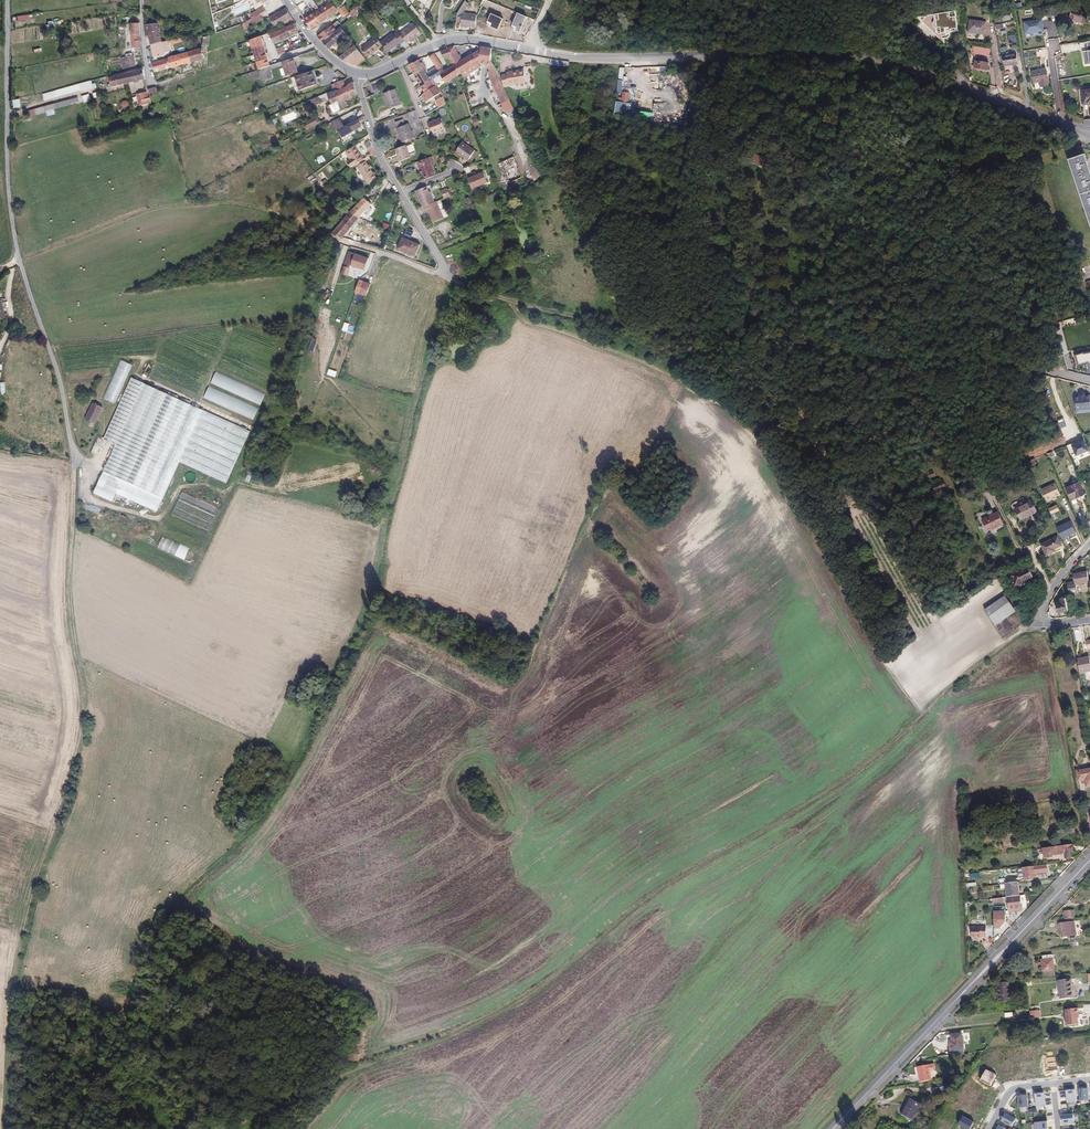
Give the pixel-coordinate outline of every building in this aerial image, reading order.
[(336,7),(332,2),(320,10),(326,19),(338,10),(337,8),(336,7)] [(467,6),(464,4),(458,13),(458,14),(456,22),(461,23),(461,25),(470,26),(470,27),(475,27),(477,15),(467,14),(464,12),(467,6)] [(338,10),(343,17),(349,13),(344,6),(343,6),(342,5),(337,8),(338,10)] [(315,8),(317,11),(314,13),(321,22),(326,19),(320,10),(318,7),(315,8)] [(1073,8),(1069,19),(1086,24),(1089,13),(1073,8)] [(251,20),(258,16),(265,12),(263,9),(249,16),(251,20)] [(286,25),(294,22),(287,10),(271,18),(269,19),(274,28),(282,24),(283,26),(283,27),(286,25)] [(305,19),(311,29),(321,22),(314,13),(305,19)] [(352,17),(349,13),(343,17),(338,21),(342,26),(352,17)] [(520,32),(525,21),(527,16),(518,13),(513,26),(517,27),(516,31),(520,32)] [(491,14),(487,23),(490,25),(489,26),(498,30),(503,19),(491,14)] [(245,24),(259,18),(258,16),(251,20),(244,23),(245,24)] [(955,17),(932,20),(934,32),(957,28),(955,17)] [(260,20),(259,18),(245,24),(247,27),(260,20)] [(1024,22),(1026,33),(1034,32),(1034,31),(1043,29),(1042,19),(1024,22)] [(986,22),(970,20),(969,30),(978,32),(978,33),(984,34),(986,22)] [(338,21),(332,26),(318,37),(323,43),(341,27),(342,26),(338,21)] [(270,34),(275,46),(300,35),(294,23),(287,26),(286,25),(283,27),(283,26),(278,28),(278,29),(270,34)] [(422,33),(414,23),(401,34),(407,43),(410,41),(416,36),(417,37),(422,33)] [(140,36),(140,25),(129,25),(130,36),(140,36)] [(158,26),(144,28),(146,39),(149,39),(152,47),(162,45),(158,26)] [(329,49),(346,34),(341,27),(323,43),(329,49)] [(381,42),(383,46),(388,52),(400,43),(401,44),(402,44),(406,50),(411,47),(407,43),(401,34),(398,31),(394,34),(393,33),(381,42)] [(383,46),(381,42),(376,37),(362,48),(369,57),(383,46)] [(249,42),(259,71),(270,68),(259,38),(249,42)] [(177,41),(162,45),(152,47),(155,60),(166,58),(165,55),(170,53),(168,47),(178,44),(177,41)] [(139,42),(130,42),(131,50),(140,49),(139,42)] [(358,65),(366,59),(355,45),(339,58),(346,62),(358,65)] [(990,49),(969,45),(968,52),(989,56),(990,49)] [(477,64),(479,63),(493,64),(491,61),(492,48),(481,46),(481,49),(466,58),(465,57),(462,59),(460,58),(455,47),(455,46),(448,48),(452,56),(456,64),(461,73),(462,73),(475,65),(477,64)] [(446,59),(449,58),(452,56),(448,48),(441,51),(446,59)] [(202,49),(189,53),(192,64),(205,60),(202,49)] [(189,53),(169,59),(172,70),(192,64),(189,53)] [(1017,53),(1000,56),(1002,66),(1018,64),(1017,53)] [(443,67),(434,54),(430,57),(436,68),(437,69),(438,70),(442,67),(443,67)] [(121,71),(133,68),(131,58),(127,59),(125,60),(119,61),(121,71)] [(169,59),(153,64),(155,75),(172,70),(169,59)] [(424,69),(426,68),(421,59),(409,64),(414,74),(424,69)] [(298,73),(294,60),(283,64),(287,77),(298,73)] [(975,62),(974,62),(973,67),(978,68),(983,69),(987,70),(989,63),(986,63),(986,61),(980,60),(979,62),(976,61),(975,62)] [(443,79),(446,83),(461,73),(456,64),(453,66),(444,72),(442,67),(438,70),(441,75),(443,79)] [(424,69),(414,74),(420,84),(417,86),(418,89),(421,86),(431,81),(428,75),(425,70),(424,69)] [(434,79),(436,78),(441,75),(438,70),(437,69),(430,73),(429,74),(428,75),(431,81),(432,80),(434,79)] [(1046,69),(1032,71),(1034,83),(1048,80),(1046,69)] [(502,75),(503,86),(526,81),(524,71),(513,73),(513,72),(507,73),(507,74),(502,75)] [(147,79),(145,72),(134,74),(135,82),(147,79)] [(311,73),(298,78),(303,92),(319,86),(316,77),(313,78),(311,73)] [(135,82),(134,74),(112,78),(114,87),(135,82)] [(490,78),(502,104),(510,100),(499,77),(498,75),(490,78)] [(436,96),(440,93),(436,86),(438,85),(434,79),(432,80),(431,81),(421,86),(418,89),(418,90),(423,88),(427,95),(428,96),(430,100),(436,96)] [(346,100),(358,95),(354,82),(345,86),(343,81),(339,83),(335,84),(338,90),(338,91),(343,101),(346,100)] [(371,92),(369,93),(366,88),(363,89),(364,92),(365,95),(366,98),(370,96),(376,94),(374,91),(373,88),(372,87),(372,86),(371,82),(369,83),(368,84),(371,92)] [(81,86),(62,91),(46,96),(46,101),(82,91),(81,86)] [(401,105),(395,89),(384,93),(390,109),(401,105)] [(334,105),(343,101),(338,91),(330,96),(334,105)] [(618,96),(618,101),(629,102),(630,92),(622,91),(622,96),(618,96)] [(150,99),(148,94),(141,96),(141,95),(140,95),(139,95),(142,105),(151,103),(150,99)] [(328,94),(316,99),(319,105),(327,101),(326,98),(330,96),(328,94)] [(78,99),(29,114),(30,119),(80,104),(78,99)] [(337,115),(348,110),(346,106),(343,101),(334,105),(333,106),(335,110),(337,115)] [(420,121),(419,119),(416,110),(409,112),(408,113),(409,117),(411,117),(413,124),(416,123),(420,121)] [(159,113),(153,115),(155,122),(161,120),(159,113)] [(231,122),(233,127),(245,122),(243,117),(231,122)] [(271,117),(268,119),(264,122),(274,138),(281,133),(276,125),(273,120),(271,117)] [(317,118),(308,123),(309,126),(307,128),(309,131),(320,124),(317,118)] [(433,133),(445,129),(441,118),(429,123),(433,133)] [(341,119),(332,123),(334,125),(339,133),(341,132),(345,138),(363,126),(359,120),(347,128),(341,119)] [(403,119),(395,122),(403,142),(414,138),(412,134),(414,133),(413,130),(411,131),(408,124),(405,125),(403,119)] [(278,143),(285,139),(281,133),(274,138),(278,143)] [(250,145),(255,152),(267,143),(262,136),(250,145)] [(463,142),(456,152),(469,160),(473,154),(475,155),(477,152),(475,151),(463,142)] [(406,147),(406,145),(396,149),(401,161),(411,157),(409,155),(406,147)] [(354,169),(364,161),(356,149),(349,154),(354,161),(349,164),(354,169)] [(765,156),(755,153),(753,160),(763,163),(765,156)] [(1069,160),(1089,220),(1089,168),(1085,154),(1069,160)] [(433,160),(432,156),(418,162),(423,173),(425,179),(435,175),(430,162),(433,160)] [(366,163),(359,168),(371,185),(379,179),(366,163)] [(472,189),(487,183),(483,172),(468,178),(472,189)] [(389,181),(387,178),(375,191),(366,201),(369,203),(389,181)] [(429,192),(427,186),(416,190),(423,207),(424,206),(435,202),(431,193),(429,194),(429,192)] [(447,189),(441,191),(444,198),(450,196),(447,189)] [(366,201),(354,214),(362,220),(364,218),(373,207),(369,203),(366,201)] [(434,222),(444,218),(437,201),(435,202),(424,206),(425,210),(428,209),(434,222)] [(354,214),(333,236),(345,240),(362,220),(354,214)] [(421,248),(405,242),(401,252),(407,255),(409,255),(417,258),(421,248)] [(369,259),(350,252),(342,275),(347,276),(351,266),(364,271),(369,259)] [(359,295),(368,298),(371,287),(363,283),(359,295)] [(133,364),(121,359),(104,397),(116,403),(133,364)] [(145,383),(132,377),(105,438),(117,444),(106,471),(112,474),(106,487),(159,511),(181,461),(228,482),(250,431),(145,383)] [(1074,395),(1076,411),(1089,409),(1089,395),(1089,393),(1074,395)] [(103,407),(94,403),(87,419),(96,423),(103,407)] [(1084,441),(1073,445),(1077,455),(1088,451),(1084,441)] [(925,478),(934,476),(933,470),(924,472),(925,478)] [(934,483),(937,491),(946,487),(943,479),(934,483)] [(1079,482),(1066,488),(1071,500),(1084,494),(1079,482)] [(1055,483),(1041,489),(1047,502),(1061,495),(1055,483)] [(1037,512),(1032,500),(1015,508),(1020,520),(1037,512)] [(1057,505),(1049,508),(1051,514),(1060,510),(1057,505)] [(998,512),(982,519),(988,532),(1004,524),(998,512)] [(1071,521),(1057,528),(1062,539),(1076,532),(1071,521)] [(1058,537),(1042,545),(1047,555),(1055,551),(1054,549),(1062,546),(1058,537)] [(189,561),(194,551),(168,539),(163,550),(189,561)] [(1013,578),(1011,584),(1023,587),(1024,582),(1034,577),(1029,568),(1015,576),(1014,578),(1013,578)] [(1078,593),(1076,584),(1089,581),(1087,571),(1074,574),(1075,581),(1067,583),(1069,594),(1078,593)] [(993,624),(1014,612),(1004,595),(983,608),(993,624)] [(1057,603),(1058,612),(1068,611),(1066,597),(1061,598),(1061,603),(1057,603)] [(1089,671),(1089,660),(1089,657),(1077,659),(1080,673),(1089,671)] [(1076,770),(1078,781),(1085,780),(1086,786),(1089,786),(1089,768),(1076,770)] [(1070,852),(1073,852),(1073,845),(1043,848),(1044,858),(1051,857),(1051,855),(1064,854),(1065,858),(1071,857),(1070,852)] [(1047,864),(1023,867),(1024,878),(1036,876),(1035,873),(1048,871),(1047,864)] [(1019,896),(1017,882),(1005,883),(1007,897),(1008,897),(1019,896)] [(1009,910),(1022,909),(1020,896),(1019,896),(1008,897),(1009,910)] [(993,910),(993,929),(1001,929),(1001,924),(1005,924),(1005,910),(993,910)] [(1068,922),(1061,923),(1061,929),(1062,937),(1076,935),(1075,929),(1069,929),(1068,922)] [(986,936),(986,926),(971,927),(971,938),(982,938),(982,936),(986,936)] [(1042,956),(1043,959),(1041,959),(1042,972),(1043,972),(1044,977),(1055,976),(1053,955),(1042,956)] [(1072,998),(1070,979),(1058,980),(1060,999),(1072,998)] [(999,1002),(1011,1001),(1009,982),(997,983),(999,1002)] [(1078,1018),(1077,1015),(1078,1015),(1078,1008),(1065,1010),(1067,1026),(1078,1024),(1078,1018)] [(1041,1017),(1040,1010),(1030,1011),(1031,1018),(1041,1017)] [(964,1049),(962,1033),(951,1034),(951,1040),(949,1040),(950,1051),(964,1049)] [(1056,1056),(1047,1056),(1048,1069),(1057,1068),(1056,1056)] [(931,1078),(930,1071),(935,1071),(934,1064),(918,1067),(920,1082),(931,1080),(931,1078)] [(996,1075),(986,1070),(981,1081),(990,1086),(996,1075)] [(1088,1095),(1087,1088),(1079,1089),(1080,1096),(1080,1101),(1089,1100),(1088,1095)] [(1075,1090),(1066,1091),(1067,1103),(1076,1102),(1076,1097),(1075,1090)] [(1045,1105),(1044,1093),(1035,1094),(1035,1101),(1036,1106),(1045,1105)] [(1027,1095),(1017,1096),(1019,1108),(1028,1107),(1027,1102),(1027,1095)] [(912,1118),(919,1104),(910,1099),(903,1113),(912,1118)] [(1005,1113),(1001,1121),(1006,1124),(1011,1127),(1015,1119),(1011,1117),(1005,1113)] [(1068,1114),(1061,1115),(1062,1124),(1069,1123),(1074,1122),(1073,1114),(1068,1114)] [(963,1115),(959,1124),(968,1128),(971,1128),(975,1121),(963,1115)] [(1047,1121),(1035,1122),(1035,1128),(1048,1128),(1047,1121)]
